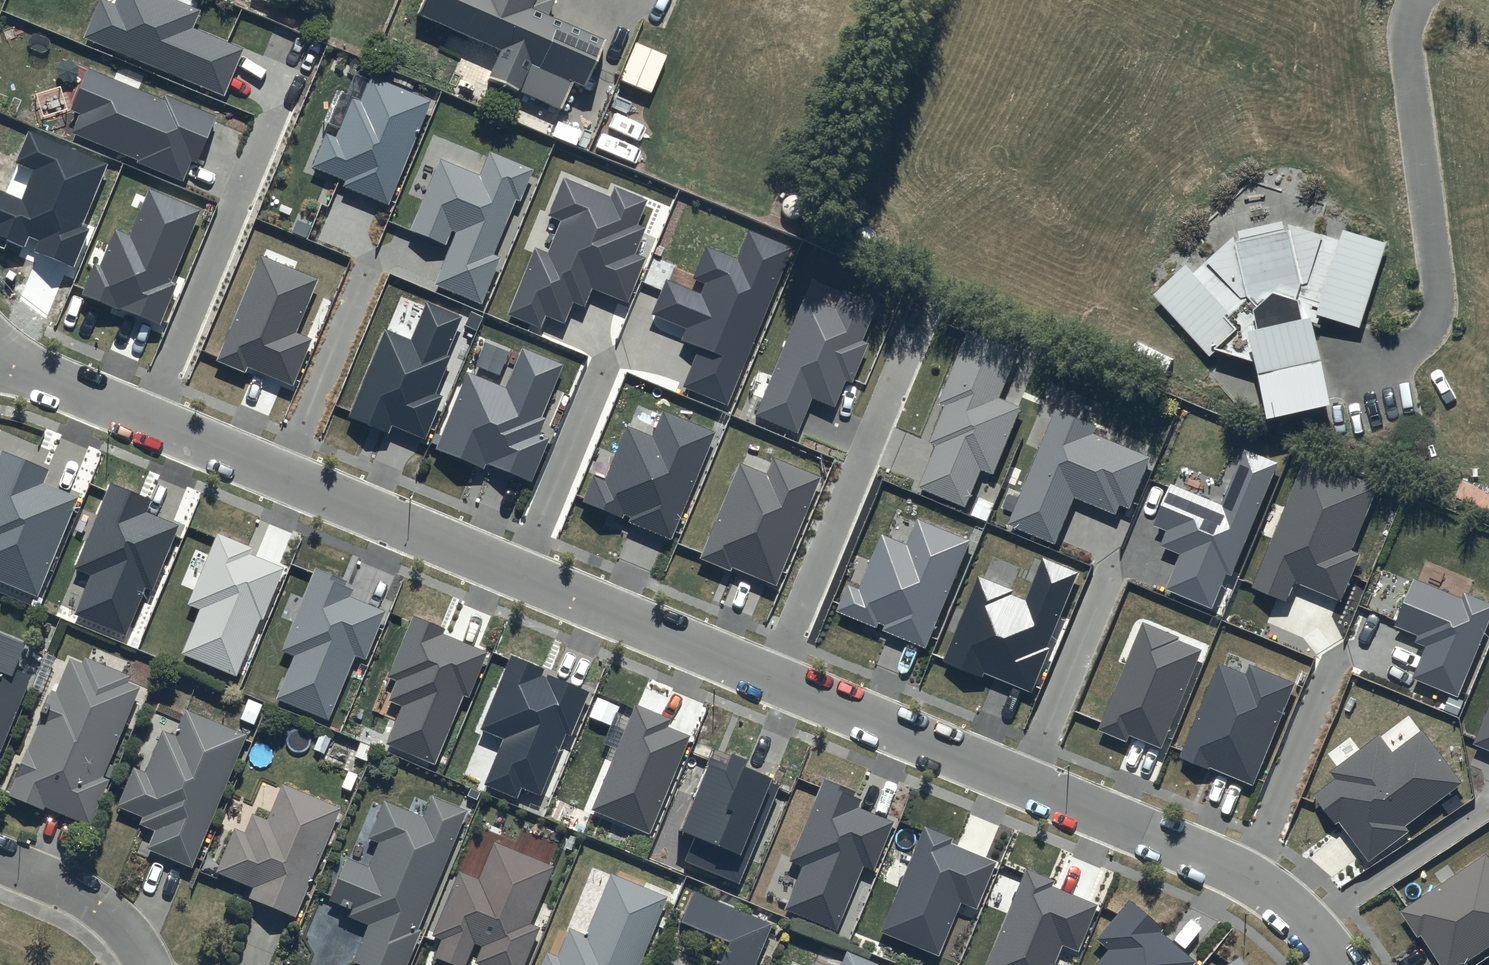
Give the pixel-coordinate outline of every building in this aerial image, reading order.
[(175,0),(116,0),(115,4),(104,0),(99,0),(83,38),(225,97),(244,49),(192,27),(200,10),(175,0)] [(602,42),(529,11),(534,0),(425,0),(417,19),(498,53),(487,81),(559,111),(570,84),(582,89),(602,42)] [(163,99),(88,68),(70,109),(80,113),(72,131),(138,159),(137,162),(182,181),(191,161),(198,164),(218,116),(165,94),(163,99)] [(431,100),(371,76),(361,102),(351,98),(336,137),(326,133),(312,167),(346,180),(343,187),(390,205),(431,100)] [(29,132),(17,161),(36,169),(23,201),(0,191),(0,238),(25,248),(29,237),(39,241),(35,252),(74,268),(90,229),(82,226),(107,164),(29,132)] [(534,169),(488,151),(479,174),(441,159),(412,230),(444,243),(451,227),(459,230),(437,284),(481,302),(500,257),(495,254),(516,202),(520,204),(534,169)] [(648,200),(614,187),(610,196),(565,179),(551,215),(561,219),(548,252),(536,248),(510,312),(540,324),(545,312),(565,320),(572,300),(587,306),(593,290),(629,304),(648,256),(636,252),(645,227),(638,224),(648,200)] [(93,262),(80,293),(160,325),(176,285),(170,282),(200,209),(149,189),(130,235),(115,229),(101,265),(93,262)] [(1186,265),(1154,295),(1208,357),(1217,349),(1255,362),(1266,420),(1333,407),(1314,323),(1318,326),(1321,318),(1358,329),(1384,244),(1344,232),(1341,242),(1281,223),(1238,232),(1193,273),(1186,265)] [(795,247),(747,227),(735,256),(706,244),(692,278),(705,284),(701,295),(667,281),(654,311),(689,325),(682,340),(700,347),(684,387),(730,406),(795,247)] [(317,278),(260,255),(217,361),(246,373),(248,367),(292,384),(310,340),(295,334),(317,278)] [(878,303),(811,277),(755,416),(799,433),(813,398),(836,407),(846,381),(852,383),(868,344),(862,341),(878,303)] [(462,316),(427,302),(412,340),(384,329),(349,418),(387,433),(391,424),(425,438),(441,397),(435,394),(451,356),(447,354),(462,316)] [(1015,354),(968,334),(941,400),(946,402),(929,441),(935,446),(918,487),(964,506),(980,468),(993,473),(1020,408),(997,399),(1015,354)] [(562,364),(521,348),(505,388),(468,373),(438,450),(484,468),(486,464),(533,482),(550,439),(538,434),(544,418),(541,417),(562,364)] [(1096,425),(1054,408),(1006,523),(1055,543),(1074,496),(1115,513),(1118,504),(1130,509),(1151,457),(1093,433),(1096,425)] [(718,432),(662,409),(651,434),(628,425),(605,480),(594,475),(583,501),(622,518),(624,514),(630,516),(628,522),(672,541),(718,432)] [(1278,464),(1243,449),(1220,503),(1172,483),(1154,525),(1167,530),(1161,546),(1179,554),(1165,589),(1213,609),(1227,574),(1231,576),(1278,464)] [(1,452),(0,455),(0,582),(38,597),(79,497),(44,483),(49,471),(1,452)] [(1378,484),(1306,454),(1253,584),(1288,598),(1296,579),(1342,598),(1361,551),(1352,547),(1378,484)] [(821,478),(772,458),(765,474),(738,464),(699,560),(730,572),(732,568),(777,586),(821,478)] [(150,500),(110,483),(75,568),(91,574),(74,615),(124,635),(143,588),(152,591),(179,525),(145,511),(150,500)] [(968,541),(918,521),(907,547),(882,536),(860,590),(847,585),(835,612),(876,629),(879,623),(884,625),(882,631),(924,648),(968,541)] [(252,548),(217,534),(187,605),(198,610),(180,655),(237,678),(260,619),(263,620),(284,568),(250,554),(252,548)] [(1077,573),(1042,559),(1024,602),(1010,597),(1012,590),(978,576),(943,661),(983,677),(984,673),(1032,693),(1050,649),(1047,648),(1077,573)] [(347,582),(314,569),(282,650),(295,655),(277,700),(329,720),(354,655),(366,659),(385,611),(350,597),(353,590),(345,587),(347,582)] [(1415,577),(1397,622),(1420,631),(1417,639),(1427,643),(1414,675),(1458,693),(1488,619),(1488,600),(1464,590),(1462,596),(1415,577)] [(446,629),(413,615),(387,676),(397,681),(389,700),(402,706),(386,745),(435,765),(464,695),(468,697),(487,651),(444,634),(446,629)] [(1179,637),(1142,622),(1098,730),(1126,741),(1129,734),(1160,747),(1200,649),(1177,640),(1179,637)] [(29,677),(12,670),(23,645),(0,635),(0,746),(29,677)] [(544,669),(511,656),(481,729),(505,738),(486,785),(518,798),(522,788),(540,795),(565,733),(571,735),(589,691),(547,674),(545,677),(541,675),(544,669)] [(99,778),(138,691),(127,687),(131,678),(82,657),(79,664),(69,659),(55,691),(52,690),(20,762),(17,760),(10,776),(15,779),(7,796),(42,812),(44,808),(87,827),(107,781),(99,778)] [(1296,680),(1250,661),(1246,672),(1219,661),(1180,754),(1210,766),(1211,764),(1254,782),(1296,680)] [(671,719),(637,705),(593,810),(650,834),(690,737),(667,728),(671,719)] [(1474,741),(1488,747),(1488,706),(1474,741)] [(190,870),(245,736),(183,710),(172,737),(161,733),(144,773),(133,769),(116,808),(140,818),(137,827),(154,833),(146,852),(190,870)] [(1393,749),(1380,732),(1331,770),(1336,777),(1315,792),(1337,821),(1340,819),(1370,859),(1410,828),(1406,823),(1463,780),(1423,727),(1393,749)] [(748,760),(732,754),(727,766),(711,759),(682,829),(697,835),(686,861),(739,884),(780,786),(772,783),(773,780),(745,768),(748,760)] [(856,791),(825,779),(791,860),(805,866),(786,911),(838,932),(864,867),(875,871),(895,822),(859,807),(862,800),(854,797),(856,791)] [(235,828),(215,874),(253,889),(248,899),(293,918),(339,810),(282,786),(266,823),(251,816),(244,832),(235,828)] [(466,810),(431,796),(422,818),(382,802),(367,839),(377,844),(368,866),(347,858),(329,903),(348,912),(346,918),(368,927),(353,963),(357,964),(405,964),(419,933),(416,931),(466,810)] [(953,838),(925,826),(881,932),(939,955),(961,902),(977,909),(996,862),(951,844),(953,838)] [(537,930),(527,926),(552,865),(493,840),(476,880),(458,872),(430,939),(440,943),(433,959),(448,964),(463,964),(472,944),(482,948),(475,964),(529,964),(530,964),(523,961),(537,930)] [(1401,908),(1419,935),(1423,932),(1445,964),(1458,964),(1488,944),(1488,855),(1487,851),(1401,908)] [(1026,870),(987,964),(1055,964),(1062,946),(1078,952),(1097,906),(1052,888),(1055,882),(1026,870)] [(665,900),(610,876),(584,937),(568,930),(555,959),(546,955),(542,964),(638,964),(665,900)] [(678,924),(725,944),(717,964),(755,964),(771,926),(691,893),(678,924)] [(1130,901),(1097,939),(1110,949),(1097,964),(1192,964),(1195,962),(1161,932),(1163,930),(1130,901)] [(845,954),(840,964),(872,964),(845,954)]
